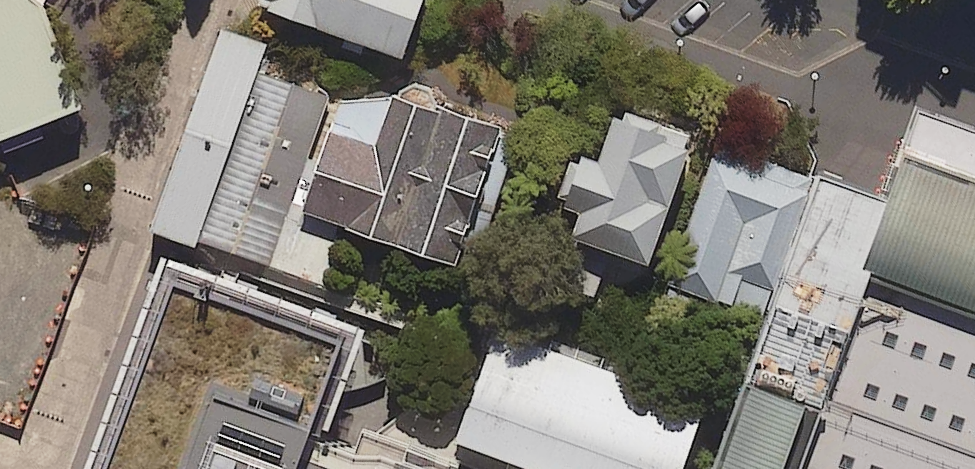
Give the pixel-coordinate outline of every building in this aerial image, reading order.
[(86,107),(45,2),(46,0),(0,0),(0,140),(86,107)] [(261,9),(400,60),(422,0),(265,0),(261,9)] [(515,138),(215,33),(147,228),(320,289),(341,231),(467,275),(515,138)] [(621,121),(613,118),(596,163),(570,154),(551,207),(576,216),(567,241),(645,269),(693,138),(624,113),(621,121)] [(812,182),(715,148),(667,287),(763,321),(812,182)] [(902,152),(884,203),(817,180),(714,468),(974,468),(974,178),(902,152)] [(155,260),(79,468),(451,468),(357,435),(349,458),(318,447),(358,333),(155,260)] [(493,331),(449,445),(507,466),(506,468),(683,468),(705,407),(493,331)]
